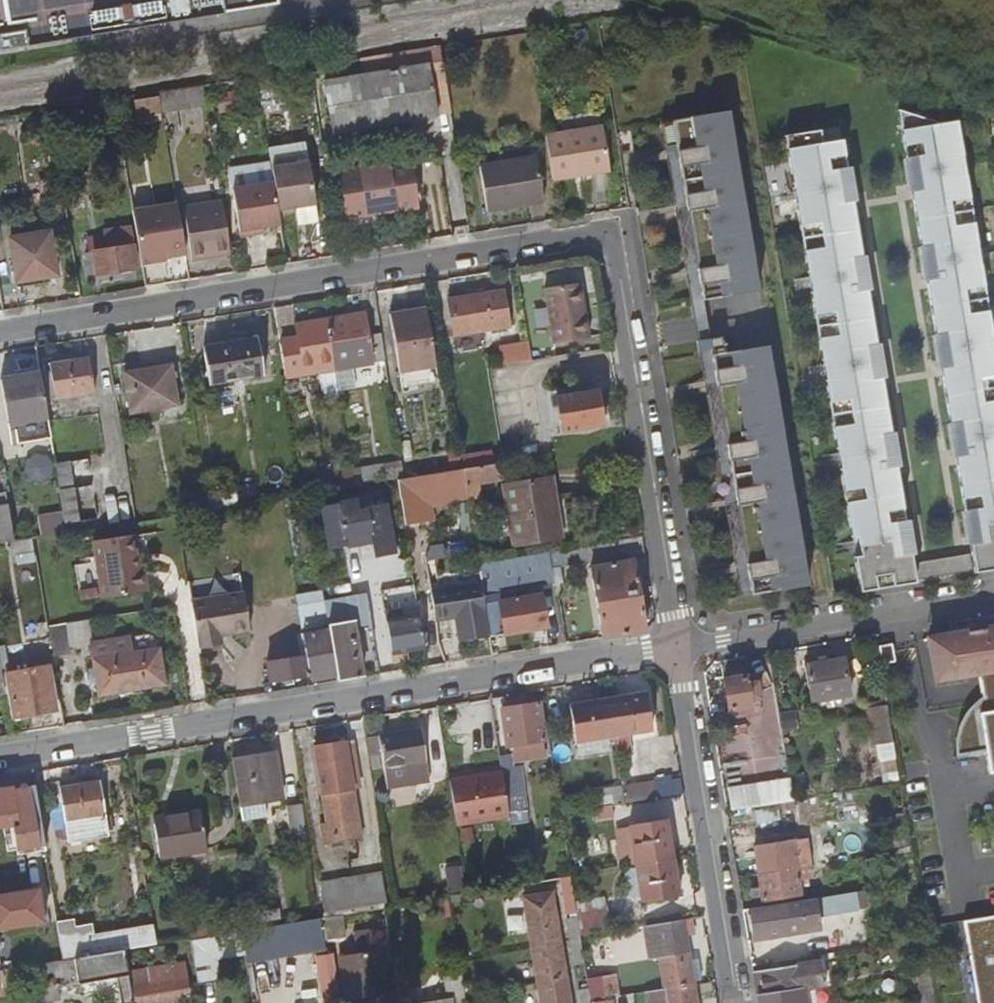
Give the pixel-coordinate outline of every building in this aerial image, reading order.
[(5,54),(282,7),(281,0),(0,0),(0,49),(5,54)] [(431,63),(445,61),(442,47),(416,51),(418,65),(431,63)] [(402,53),(404,67),(418,65),(416,51),(402,53)] [(358,60),(335,64),(336,72),(359,68),(358,60)] [(453,113),(445,61),(431,63),(439,115),(453,113)] [(439,117),(439,115),(431,63),(418,65),(404,67),(328,80),(336,133),(439,117)] [(163,112),(208,105),(205,89),(161,96),(163,111),(163,112)] [(161,96),(160,93),(135,97),(138,115),(163,111),(161,96)] [(905,156),(922,153),(927,186),(910,189),(919,245),(937,242),(942,275),(925,278),(934,333),(951,330),(957,363),(939,366),(948,422),(966,419),(971,452),(954,455),(963,510),(980,508),(985,541),(968,544),(974,578),(993,575),(993,366),(993,365),(985,366),(979,333),(988,332),(979,278),(970,279),(965,246),(974,245),(965,190),(956,191),(953,175),(962,174),(953,120),(937,122),(897,108),(905,156)] [(731,118),(675,124),(705,303),(760,296),(731,118)] [(705,303),(675,124),(664,125),(693,305),(705,303)] [(565,132),(548,135),(555,180),(597,173),(596,168),(612,165),(606,126),(565,132)] [(268,149),(271,168),(308,162),(305,143),(268,149)] [(861,596),(915,587),(909,554),(892,557),(887,526),(904,523),(895,470),(878,473),(873,442),(890,439),(881,381),(863,384),(858,353),(876,350),(867,297),(849,300),(844,268),(862,266),(853,212),(835,215),(830,184),(848,181),(843,154),(823,156),(821,143),(786,146),(795,200),(804,199),(807,215),(798,217),(807,271),(816,270),(821,303),(812,304),(821,358),(830,357),(836,390),(827,391),(836,446),(845,445),(850,477),(841,479),(850,533),(859,531),(865,564),(856,565),(861,596)] [(922,153),(905,156),(910,189),(927,186),(922,153)] [(490,207),(547,198),(541,156),(484,166),(490,207)] [(410,161),(341,171),(348,218),(418,208),(410,161)] [(308,162),(271,168),(274,185),(278,216),(295,213),(295,208),(315,205),(308,162)] [(612,165),(596,168),(597,173),(613,171),(612,165)] [(848,181),(830,184),(835,215),(853,212),(848,181)] [(264,228),(280,226),(278,216),(274,185),(232,191),(239,241),(256,239),(255,230),(264,228)] [(177,203),(133,210),(141,261),(169,257),(185,254),(177,203)] [(315,205),(295,208),(295,213),(297,226),(318,223),(315,205)] [(193,257),(230,252),(224,212),(187,217),(193,257)] [(135,269),(127,228),(102,232),(106,251),(82,254),(86,277),(135,269)] [(265,238),(264,228),(255,230),(256,239),(265,238)] [(53,275),(45,233),(6,239),(15,281),(53,275)] [(937,242),(919,245),(925,278),(942,275),(937,242)] [(169,257),(141,261),(142,267),(170,263),(169,257)] [(862,266),(844,268),(849,300),(867,297),(862,266)] [(548,289),(556,345),(591,339),(582,283),(548,289)] [(510,289),(463,296),(468,333),(516,326),(510,289)] [(436,364),(427,307),(392,313),(400,370),(436,364)] [(328,318),(335,370),(336,373),(386,364),(381,333),(370,335),(369,325),(362,326),(359,313),(328,318)] [(294,339),(279,342),(285,377),(318,373),(335,370),(328,318),(294,324),(296,336),(294,339)] [(951,330),(934,333),(939,366),(957,363),(951,330)] [(211,381),(265,373),(259,337),(206,346),(211,381)] [(711,342),(714,359),(753,598),(808,589),(769,351),(727,357),(724,340),(711,342)] [(531,362),(536,361),(533,344),(519,346),(522,363),(531,362)] [(876,350),(858,353),(863,384),(881,381),(876,350)] [(89,357),(49,363),(55,398),(95,391),(89,357)] [(714,359),(702,360),(742,599),(753,598),(714,359)] [(177,403),(170,364),(123,370),(131,410),(177,403)] [(325,396),(339,394),(336,373),(335,370),(318,373),(320,384),(324,384),(325,396)] [(51,438),(41,373),(1,379),(9,431),(15,430),(18,443),(51,438)] [(602,405),(599,390),(557,396),(563,433),(605,427),(602,405)] [(966,419),(948,422),(954,455),(971,452),(966,419)] [(525,441),(528,457),(545,454),(542,438),(525,441)] [(890,439),(873,442),(878,473),(895,470),(890,439)] [(462,458),(464,470),(493,465),(491,453),(462,458)] [(28,479),(52,481),(55,457),(30,455),(28,479)] [(55,461),(56,468),(65,523),(78,521),(67,459),(55,461)] [(353,488),(355,488),(400,480),(404,480),(402,464),(351,473),(353,488)] [(464,470),(466,481),(469,500),(481,498),(479,485),(506,480),(503,464),(493,465),(464,470)] [(466,481),(464,470),(404,480),(400,480),(402,499),(407,526),(426,523),(422,496),(453,491),(451,484),(466,481)] [(550,504),(557,503),(553,482),(507,489),(516,542),(555,536),(550,504)] [(337,504),(323,507),(330,550),(344,547),(345,549),(375,544),(377,557),(400,554),(392,506),(360,511),(358,500),(337,503),(337,504)] [(14,541),(8,505),(0,506),(0,543),(14,541)] [(980,508),(963,510),(968,544),(985,541),(980,508)] [(904,523),(887,526),(892,557),(909,554),(904,523)] [(137,550),(135,533),(96,538),(99,559),(104,591),(150,586),(146,563),(139,564),(137,550)] [(482,582),(490,635),(548,626),(543,597),(511,602),(508,588),(555,581),(552,559),(562,557),(563,565),(647,551),(644,536),(479,562),(482,582)] [(137,550),(139,564),(146,563),(144,549),(137,550)] [(594,566),(605,636),(647,630),(635,559),(594,566)] [(914,571),(917,587),(972,578),(969,562),(914,571)] [(490,635),(482,582),(431,590),(435,616),(455,613),(460,640),(490,635)] [(243,589),(191,598),(194,617),(199,644),(220,640),(219,631),(248,626),(243,589)] [(330,627),(338,679),(363,675),(355,626),(354,620),(340,622),(337,608),(354,605),(355,611),(371,609),(369,592),(325,600),(330,627)] [(374,623),(371,609),(355,611),(354,605),(337,608),(340,622),(354,620),(355,626),(374,623)] [(387,614),(389,621),(405,618),(404,611),(387,614)] [(426,649),(421,616),(405,618),(389,621),(394,654),(426,649)] [(316,681),(316,683),(338,679),(330,627),(302,632),(306,655),(270,661),(273,681),(313,675),(315,677),(316,681)] [(930,641),(937,683),(979,676),(993,674),(993,675),(993,630),(930,641)] [(111,655),(108,639),(80,644),(83,662),(94,660),(98,693),(165,683),(159,648),(111,655)] [(896,644),(881,647),(885,669),(900,667),(896,644)] [(16,716),(58,710),(50,656),(10,663),(16,716)] [(845,661),(806,667),(811,704),(851,698),(845,661)] [(979,676),(983,703),(993,701),(993,675),(993,674),(979,676)] [(762,715),(756,676),(725,681),(730,711),(736,711),(737,719),(762,715)] [(649,694),(609,701),(614,737),(655,730),(649,694)] [(578,743),(614,737),(609,701),(571,707),(578,743)] [(983,703),(980,703),(974,710),(968,718),(964,728),(961,737),(960,746),(959,755),(960,759),(989,755),(992,777),(993,777),(993,701),(983,703)] [(539,703),(504,708),(511,745),(545,740),(539,703)] [(879,751),(897,748),(891,711),(873,714),(879,751)] [(414,762),(428,760),(423,730),(371,738),(374,755),(384,753),(391,787),(417,782),(414,762)] [(610,752),(608,738),(579,743),(581,757),(610,752)] [(347,740),(316,745),(331,842),(362,837),(347,740)] [(499,752),(502,772),(507,799),(513,798),(509,768),(523,765),(520,749),(499,752)] [(251,781),(239,783),(242,802),(283,795),(277,750),(244,755),(245,757),(247,756),(251,781)] [(245,757),(235,758),(239,783),(251,781),(247,756),(245,757)] [(414,762),(417,782),(432,780),(428,760),(414,762)] [(459,825),(452,780),(450,771),(433,774),(443,831),(459,830),(459,825)] [(459,825),(509,816),(507,799),(502,772),(452,780),(459,825)] [(101,782),(62,788),(73,845),(112,839),(101,782)] [(624,802),(657,796),(655,782),(622,787),(624,802)] [(729,788),(733,810),(755,806),(751,784),(729,788)] [(14,790),(14,787),(0,789),(0,829),(19,826),(22,849),(45,846),(35,786),(14,790)] [(624,802),(622,787),(592,791),(595,807),(611,804),(624,802)] [(294,832),(310,829),(309,819),(306,803),(290,806),(294,832)] [(595,807),(581,809),(583,821),(613,816),(611,804),(595,807)] [(757,810),(759,822),(782,819),(780,807),(757,810)] [(202,808),(155,817),(162,856),(210,847),(202,808)] [(622,865),(639,863),(675,857),(668,820),(633,826),(638,856),(621,858),(622,865)] [(621,858),(638,856),(633,826),(616,828),(621,858)] [(810,868),(806,841),(753,848),(760,890),(752,891),(753,901),(762,899),(762,902),(800,896),(799,886),(808,884),(806,875),(798,876),(797,870),(810,868)] [(33,881),(44,880),(42,856),(32,856),(33,881)] [(681,896),(675,857),(639,863),(640,868),(630,870),(634,895),(644,894),(645,902),(681,896)] [(330,910),(388,901),(383,870),(325,880),(330,910)] [(864,890),(855,891),(857,910),(866,909),(864,890)] [(0,898),(0,934),(45,927),(39,891),(0,898)] [(857,910),(855,891),(757,907),(758,914),(751,915),(755,938),(765,937),(779,934),(817,928),(815,917),(857,910)] [(554,895),(524,899),(541,1002),(571,1002),(554,895)] [(610,896),(575,902),(580,936),(584,935),(580,913),(612,908),(610,896)] [(580,913),(584,935),(621,930),(617,908),(612,908),(580,913)] [(321,917),(242,929),(246,950),(247,959),(325,947),(321,917)] [(964,922),(967,945),(980,943),(986,973),(973,975),(977,1002),(993,1002),(993,918),(964,922)] [(692,960),(685,919),(643,926),(650,959),(660,958),(666,988),(696,983),(695,981),(692,960)] [(126,948),(159,943),(156,924),(89,935),(88,925),(75,927),(73,920),(57,922),(62,958),(126,948)] [(352,931),(355,953),(337,955),(345,999),(358,997),(368,995),(385,993),(379,949),(377,949),(373,927),(352,931)] [(242,929),(191,938),(199,983),(219,980),(215,956),(246,950),(242,929)] [(780,941),(779,934),(765,937),(766,943),(780,941)] [(935,996),(926,938),(914,939),(924,997),(935,996)] [(980,943),(967,945),(973,975),(986,973),(980,943)] [(126,948),(62,958),(39,962),(33,963),(39,1002),(60,999),(58,989),(61,985),(117,976),(122,1002),(135,1002),(130,976),(126,948)] [(700,959),(692,960),(695,981),(703,979),(700,959)] [(759,1002),(809,1002),(806,988),(828,984),(824,960),(754,972),(759,1002)] [(135,1002),(182,1002),(191,1002),(186,967),(130,976),(135,1002)] [(461,970),(445,973),(449,1000),(433,1002),(466,1002),(461,970)] [(615,973),(599,975),(602,993),(618,991),(615,973)] [(648,991),(650,1002),(699,1002),(696,983),(666,988),(648,991)] [(332,987),(319,990),(321,1002),(334,1002),(332,987)]
